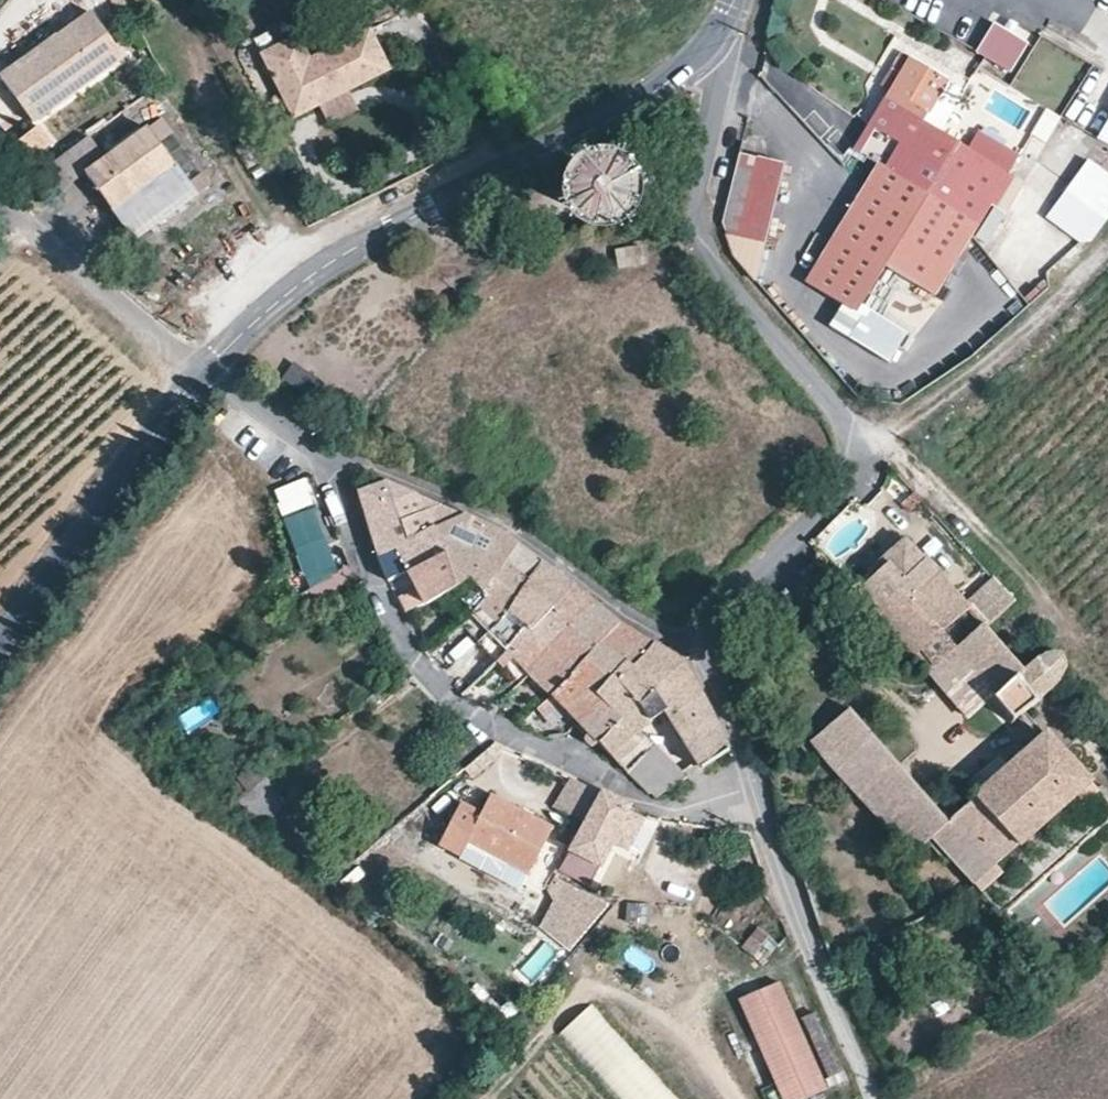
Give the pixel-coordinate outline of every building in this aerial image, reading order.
[(4,77),(37,125),(125,64),(92,16),(4,77)] [(1010,75),(1028,46),(994,24),(975,52),(1010,75)] [(297,41),(262,59),(294,121),(388,73),(368,35),(310,65),(297,41)] [(949,80),(902,54),(884,80),(896,86),(851,153),(877,168),(807,280),(843,311),(833,324),(888,359),(905,337),(863,307),(889,271),(937,304),(1023,157),(980,131),(969,150),(928,122),(949,80)] [(108,161),(86,176),(135,244),(196,198),(148,132),(108,161)] [(91,140),(43,176),(60,195),(86,176),(108,161),(91,140)] [(20,143),(7,155),(22,172),(35,160),(20,143)] [(1088,238),(1107,213),(1107,158),(1103,154),(1056,213),(1088,238)] [(742,155),(729,229),(759,278),(785,167),(742,155)] [(591,178),(582,184),(577,194),(579,206),(585,215),(595,219),(607,218),(616,212),(620,201),(619,190),(613,181),(602,177),(591,178)] [(310,477),(273,492),(281,513),(319,498),(310,477)] [(382,482),(360,491),(391,583),(410,572),(444,551),(435,528),(458,516),(382,482)] [(307,586),(340,574),(315,508),(283,520),(307,586)] [(435,601),(458,624),(490,602),(496,576),(516,548),(507,539),(458,516),(435,528),(444,551),(455,591),(435,601)] [(537,628),(575,588),(516,548),(496,576),(490,602),(458,624),(499,664),(531,624),(537,628)] [(455,591),(444,551),(410,572),(417,595),(400,602),(406,617),(435,601),(455,591)] [(910,553),(867,598),(924,652),(940,636),(967,608),(910,553)] [(555,640),(595,603),(575,588),(537,628),(531,624),(499,664),(517,683),(531,677),(555,640)] [(552,694),(620,625),(595,603),(555,640),(531,677),(552,694)] [(1021,669),(967,608),(940,636),(1001,690),(993,698),(1025,720),(1062,685),(1067,662),(1056,653),(1034,658),(1021,669)] [(635,668),(655,643),(620,625),(552,694),(536,710),(542,714),(555,704),(582,722),(605,701),(596,694),(626,662),(635,668)] [(663,715),(701,768),(730,749),(685,660),(655,643),(635,668),(626,662),(596,694),(605,701),(582,722),(589,733),(587,739),(591,747),(599,743),(611,755),(642,731),(663,715)] [(184,726),(213,713),(208,702),(179,715),(184,726)] [(930,839),(949,823),(848,708),(814,740),(910,855),(930,839)] [(686,775),(642,731),(611,755),(655,803),(686,775)] [(949,823),(930,839),(968,883),(1083,788),(1046,743),(949,823)] [(266,776),(236,799),(248,810),(277,786),(266,776)] [(602,790),(574,838),(588,847),(601,831),(613,836),(630,803),(602,790)] [(479,813),(459,803),(442,845),(459,854),(469,844),(527,870),(551,826),(491,794),(479,813)] [(588,847),(574,838),(554,873),(583,887),(613,836),(601,831),(588,847)] [(583,887),(554,873),(549,885),(556,900),(548,925),(566,941),(601,897),(583,887)] [(769,938),(758,926),(741,948),(753,956),(769,938)] [(543,984),(555,949),(536,943),(524,977),(543,984)] [(769,980),(739,994),(788,1098),(818,1085),(769,980)] [(617,1098),(677,1098),(590,1007),(558,1037),(617,1098)]
